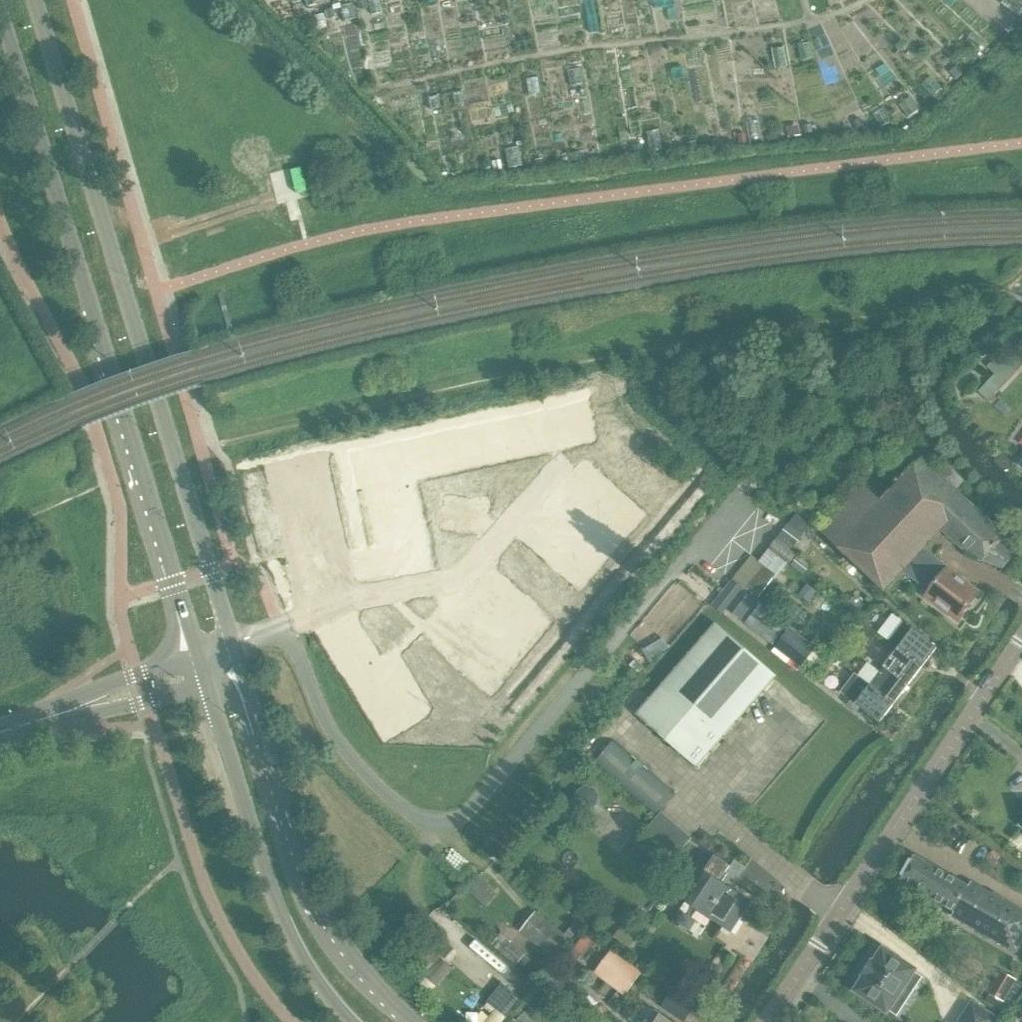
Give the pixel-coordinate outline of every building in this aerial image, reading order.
[(377,457),(347,464),(377,600),(407,594),(377,457)] [(1004,536),(921,458),(881,501),(861,482),(817,529),(884,592),(914,560),(923,549),(933,538),(959,562),(1001,568),(1013,556),(998,542),(1004,536)] [(579,468),(559,492),(628,550),(648,527),(579,468)] [(486,505),(458,507),(460,538),(488,536),(486,505)] [(537,510),(516,534),(589,596),(609,572),(537,510)] [(759,561),(764,565),(770,558),(780,565),(788,570),(817,529),(796,514),(789,525),(791,527),(773,553),(768,549),(759,561)] [(979,593),(966,583),(947,568),(923,549),(914,560),(930,572),(933,567),(943,575),(926,596),(957,621),(970,605),(972,606),(979,598),(976,596),(979,593)] [(798,556),(791,566),(804,575),(811,566),(798,556)] [(770,558),(764,565),(746,590),(757,597),(780,565),(770,558)] [(495,568),(475,591),(543,650),(563,626),(495,568)] [(737,587),(721,607),(735,619),(752,599),(737,587)] [(452,609),(432,633),(505,695),(525,671),(452,609)] [(699,766),(777,674),(715,622),(637,714),(699,766)] [(862,622),(853,635),(867,646),(877,633),(862,622)] [(936,648),(903,623),(889,641),(898,649),(899,649),(922,667),(936,648)] [(790,626),(775,646),(791,658),(806,638),(790,626)] [(894,703),(922,667),(899,649),(898,649),(870,685),(894,703)] [(894,703),(870,685),(855,674),(841,692),(880,722),(894,703)] [(596,762),(657,815),(676,794),(615,741),(596,762)] [(693,837),(663,812),(646,832),(676,857),(693,837)] [(968,886),(913,855),(899,880),(954,911),(951,915),(1015,952),(1021,939),(1021,911),(970,882),(968,886)] [(733,933),(752,902),(723,883),(733,867),(715,856),(699,882),(725,898),(711,919),(733,933)] [(481,881),(470,893),(485,907),(496,895),(481,881)] [(521,931),(550,954),(565,935),(536,912),(521,931)] [(577,961),(595,937),(587,932),(570,955),(577,961)] [(500,934),(492,944),(516,963),(524,954),(500,934)] [(437,966),(427,956),(433,949),(425,942),(412,958),(430,974),(437,966)] [(854,991),(888,1013),(916,969),(883,947),(854,991)] [(611,950),(594,972),(623,995),(641,973),(611,950)] [(560,969),(548,984),(560,993),(571,978),(560,969)] [(1000,973),(988,995),(1003,1003),(1015,982),(1000,973)] [(694,1004),(673,990),(661,1008),(682,1021),(694,1004)] [(959,1021),(996,1021),(998,1019),(972,1002),(959,1021)] [(654,1010),(647,1021),(672,1021),(654,1010)]
